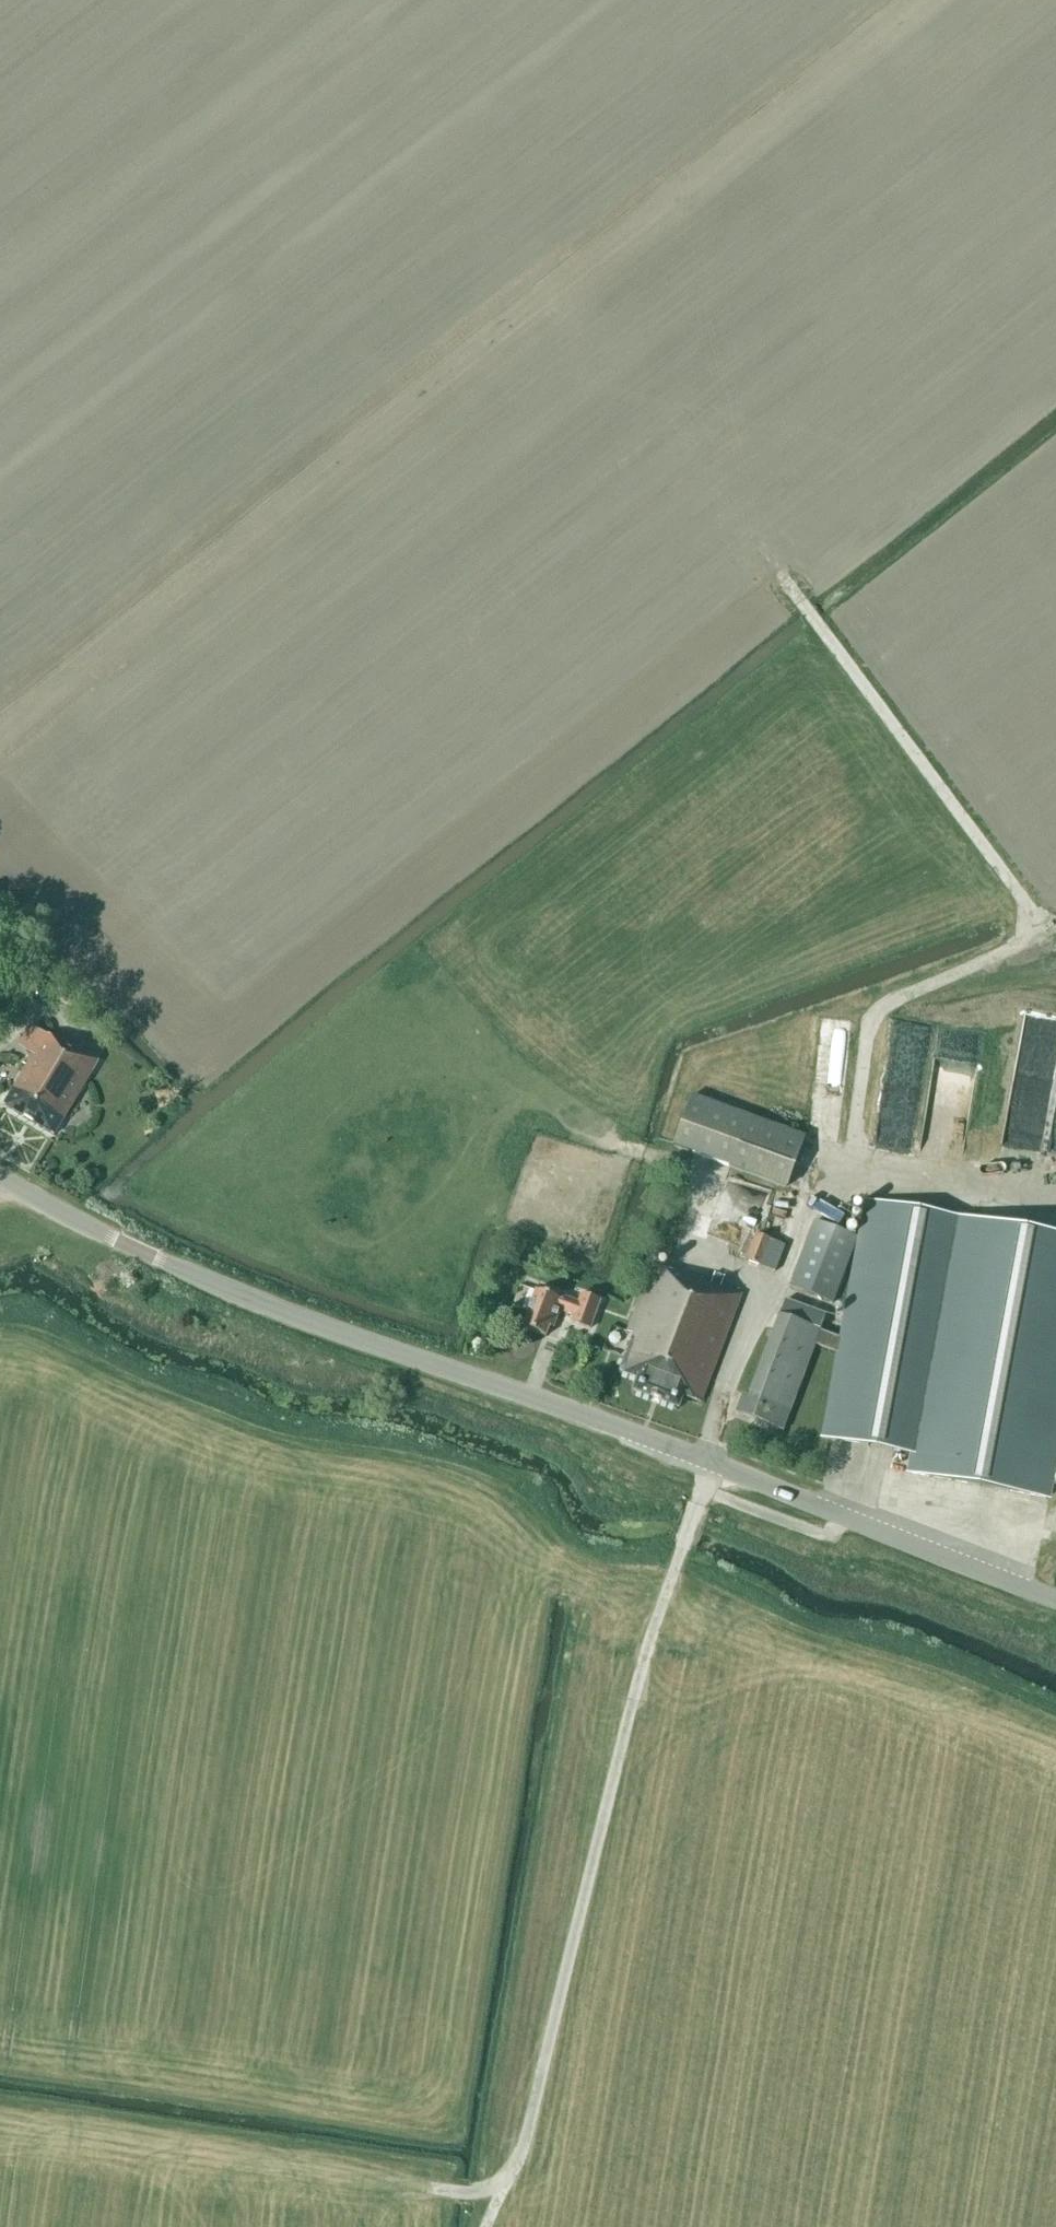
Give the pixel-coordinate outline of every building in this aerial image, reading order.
[(4,1106),(54,1136),(98,1061),(63,1040),(61,1043),(46,1034),(4,1106)] [(786,1187),(805,1137),(692,1096),(674,1147),(786,1187)] [(837,1353),(822,1437),(913,1454),(909,1473),(1050,1499),(1055,1466),(1055,1236),(865,1202),(843,1322),(837,1353)] [(790,1287),(833,1303),(858,1239),(815,1222),(790,1287)] [(746,1261),(775,1272),(785,1246),(756,1235),(746,1261)] [(681,1277),(653,1266),(628,1333),(634,1335),(620,1373),(638,1379),(633,1392),(679,1409),(683,1396),(701,1403),(741,1296),(721,1288),(725,1278),(715,1274),(711,1284),(682,1274),(681,1277)] [(555,1323),(560,1311),(574,1316),(572,1322),(591,1329),(601,1302),(582,1295),(579,1304),(564,1298),(562,1301),(536,1291),(522,1329),(546,1337),(552,1321),(555,1323)] [(837,1353),(843,1322),(826,1316),(785,1300),(749,1397),(743,1394),(736,1413),(783,1430),(790,1412),(815,1345),(837,1353)]
